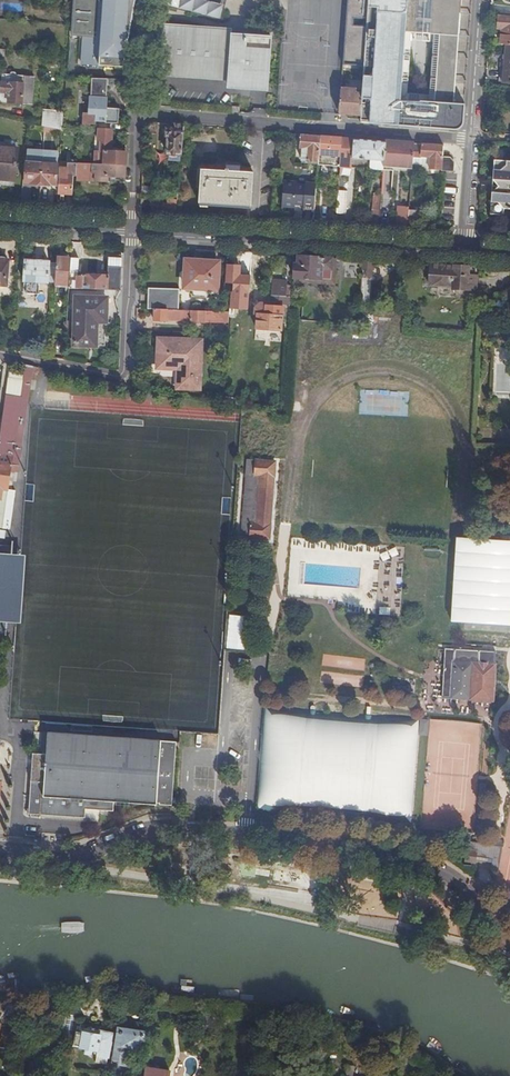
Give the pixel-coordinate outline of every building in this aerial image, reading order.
[(72,34),(80,35),(78,66),(123,68),(134,0),(74,0),(72,34)] [(365,65),(367,25),(353,24),(353,16),(368,17),(369,0),(347,0),(343,64),(365,65)] [(368,17),(367,25),(365,65),(363,90),(361,114),(361,122),(448,129),(456,130),(458,129),(460,128),(462,126),(463,124),(472,0),(369,0),(368,17)] [(506,45),(509,45),(509,18),(499,17),(498,28),(501,29),(500,44),(506,45)] [(155,23),(152,77),(226,82),(226,90),(267,93),(271,37),(231,35),(231,29),(155,23)] [(506,45),(502,83),(509,83),(509,45),(506,45)] [(34,76),(3,74),(0,100),(1,102),(32,104),(34,76)] [(94,121),(97,79),(92,79),(90,96),(88,114),(86,113),(85,123),(94,124),(94,121)] [(108,80),(97,79),(94,121),(118,123),(119,109),(107,108),(108,97),(107,97),(108,80)] [(339,113),(361,114),(363,90),(356,90),(356,80),(349,79),(348,91),(341,90),(339,113)] [(63,130),(64,111),(44,109),(43,126),(45,127),(62,130),(63,130)] [(184,125),(173,124),(173,129),(167,129),(166,135),(168,136),(167,153),(181,154),(184,125)] [(125,165),(126,152),(110,151),(111,130),(97,130),(97,140),(99,141),(99,151),(94,151),(93,163),(125,165)] [(321,136),(302,134),(301,148),(303,148),(302,160),(318,162),(321,136)] [(318,162),(318,164),(318,165),(339,167),(342,138),(321,136),(318,162)] [(342,138),(339,167),(351,168),(352,158),(370,159),(370,165),(378,166),(378,170),(383,170),(384,163),(386,141),(342,138)] [(384,163),(413,165),(413,164),(415,143),(386,141),(384,163)] [(442,156),(443,145),(415,143),(413,164),(430,165),(429,168),(442,169),(442,156)] [(0,148),(0,179),(15,180),(17,149),(0,148)] [(41,184),(43,153),(27,152),(25,183),(41,184)] [(43,152),(43,153),(41,184),(56,185),(58,153),(43,152)] [(181,154),(167,153),(166,160),(181,161),(181,154)] [(442,169),(442,171),(453,172),(454,162),(450,157),(442,156),(442,169)] [(509,209),(509,160),(495,160),(494,182),(498,187),(493,191),(492,202),(491,214),(504,214),(505,209),(509,209)] [(76,176),(77,163),(60,162),(60,168),(68,168),(67,175),(74,176),(76,176)] [(125,177),(125,165),(93,163),(77,162),(77,163),(76,176),(76,180),(107,181),(108,176),(125,177)] [(68,168),(60,168),(58,193),(72,194),(74,176),(67,175),(68,168)] [(225,171),(201,169),(199,202),(250,205),(253,172),(241,172),(229,171),(229,169),(225,169),(225,171)] [(303,207),(314,208),(316,183),(306,182),(305,184),(297,184),(297,181),(284,180),(282,205),(295,207),(295,204),(304,205),(303,207)] [(338,190),(337,208),(337,213),(346,213),(348,191),(338,190)] [(373,209),(380,210),(381,196),(374,195),(373,209)] [(167,204),(167,214),(176,215),(178,199),(167,198),(167,204)] [(408,209),(399,208),(398,224),(407,225),(408,209)] [(409,209),(407,229),(419,229),(420,210),(409,209)] [(333,270),(334,258),(299,256),(299,261),(295,261),(294,277),(321,279),(322,269),(333,270)] [(70,258),(58,257),(56,277),(63,277),(63,281),(68,281),(70,258)] [(80,259),(72,258),(70,288),(96,289),(121,290),(123,259),(109,258),(109,277),(85,276),(85,277),(79,277),(80,259)] [(8,285),(10,260),(0,259),(0,285),(8,285)] [(24,281),(27,281),(37,282),(49,283),(50,263),(43,262),(43,261),(40,261),(40,260),(36,260),(36,261),(33,261),(33,262),(26,261),(24,281)] [(218,290),(220,265),(205,264),(205,262),(187,260),(186,288),(218,290)] [(361,303),(371,304),(374,261),(364,260),(361,303)] [(469,275),(469,267),(431,264),(430,285),(453,287),(453,289),(455,289),(455,291),(458,293),(463,293),(466,290),(476,291),(477,276),(469,275)] [(274,296),(287,297),(288,282),(273,280),(272,296),(274,296)] [(179,310),(181,290),(150,288),(148,309),(155,310),(179,310)] [(218,299),(219,292),(195,290),(195,298),(218,299)] [(92,345),(95,297),(76,296),(74,344),(92,345)] [(290,305),(291,297),(287,297),(274,296),(273,304),(290,305)] [(107,297),(95,297),(92,345),(105,345),(107,297)] [(268,304),(260,303),(255,308),(254,315),(257,315),(257,329),(282,331),(284,307),(268,306),(268,304)] [(228,323),(229,312),(179,310),(155,310),(155,320),(192,322),(216,323),(216,322),(228,323)] [(177,368),(177,388),(199,389),(201,340),(158,338),(157,367),(177,368)] [(11,363),(2,424),(0,437),(0,526),(3,527),(7,497),(11,469),(18,469),(32,370),(11,363)] [(222,401),(243,406),(243,401),(222,397),(222,401)] [(275,477),(276,462),(249,460),(243,537),(270,539),(271,524),(270,524),(274,477),(275,477)] [(11,616),(20,617),(23,561),(0,559),(0,615),(11,616)] [(0,615),(0,625),(10,626),(11,616),(0,615)] [(455,657),(445,656),(444,675),(453,676),(452,699),(493,701),(495,665),(454,662),(455,657)] [(156,804),(160,741),(47,733),(46,754),(32,753),(28,813),(84,818),(85,809),(113,811),(114,801),(156,804)] [(476,863),(479,851),(469,850),(467,862),(476,863)] [(146,1038),(143,1038),(143,1033),(118,1030),(113,1060),(120,1061),(119,1065),(130,1067),(133,1049),(139,1050),(144,1050),(146,1038)] [(100,1032),(100,1037),(82,1034),(80,1049),(86,1050),(85,1054),(91,1055),(91,1051),(97,1052),(96,1056),(108,1058),(112,1034),(100,1032)]
